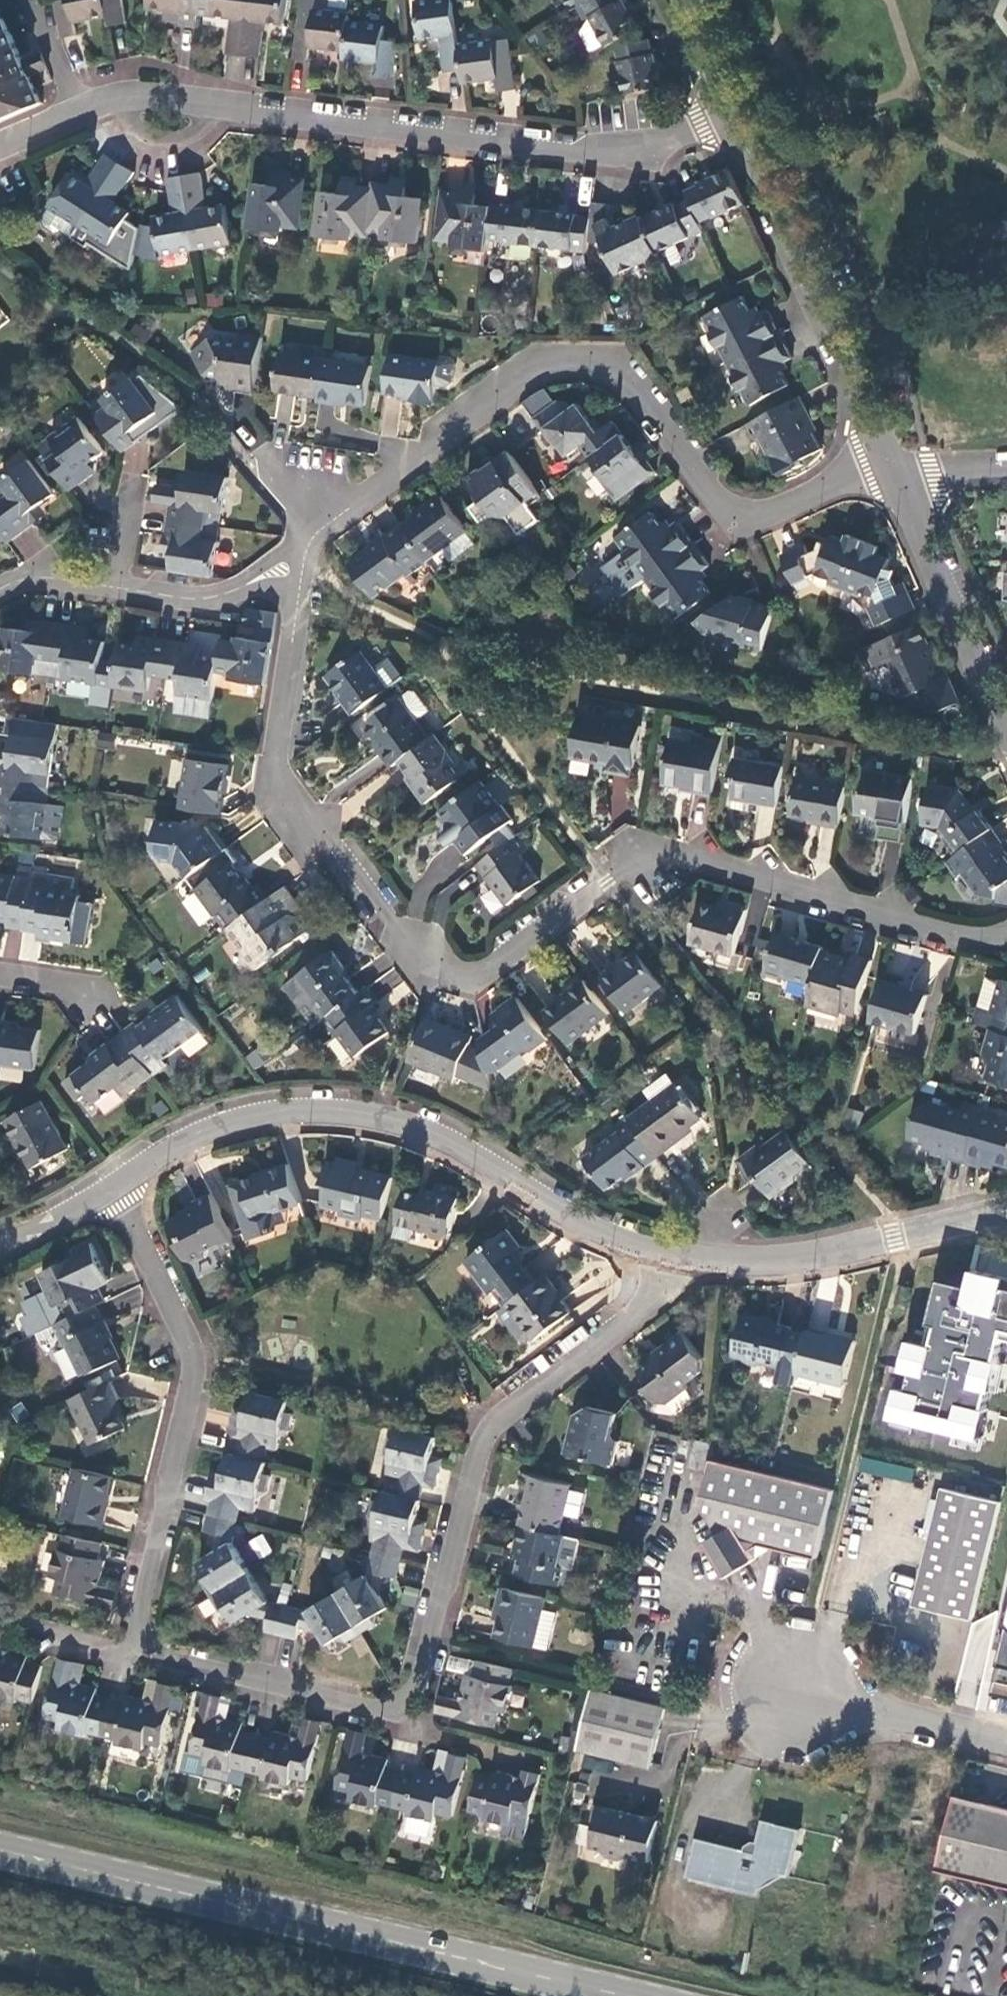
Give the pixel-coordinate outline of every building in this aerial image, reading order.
[(55,1),(62,37),(78,34),(75,20),(108,14),(106,0),(59,0),(55,1)] [(110,25),(127,22),(123,0),(106,0),(108,14),(110,25)] [(149,6),(183,10),(181,23),(197,25),(199,12),(200,0),(150,0),(149,6)] [(228,52),(244,54),(250,0),(200,0),(199,12),(232,16),(228,52)] [(244,54),(261,56),(266,19),(284,22),(287,0),(250,0),(244,54)] [(294,57),(310,59),(312,45),(346,49),(349,21),(350,13),(316,9),(317,0),(301,0),(294,57)] [(421,33),(439,30),(444,67),(461,64),(459,44),(453,0),(417,0),(421,33)] [(607,45),(639,27),(622,0),(588,0),(585,2),(591,12),(591,17),(607,45)] [(42,102),(31,76),(40,71),(36,62),(33,55),(25,58),(6,20),(0,12),(0,120),(42,102)] [(385,25),(349,21),(346,49),(345,57),(380,61),(378,75),(393,77),(398,41),(383,39),(385,25)] [(649,38),(617,45),(621,59),(620,60),(627,93),(662,85),(654,52),(653,52),(649,38)] [(494,40),(459,44),(461,64),(464,80),(498,76),(500,90),(516,87),(511,51),(496,53),(494,40)] [(456,109),(469,109),(468,86),(456,86),(456,109)] [(499,91),(504,119),(521,116),(517,88),(499,91)] [(70,174),(51,205),(81,224),(120,162),(106,153),(87,184),(70,174)] [(120,162),(81,224),(111,243),(131,212),(116,203),(135,172),(120,162)] [(700,184),(686,190),(690,200),(700,221),(712,215),(715,217),(745,203),(729,168),(700,182),(700,184)] [(202,174),(185,177),(197,247),(232,241),(225,205),(207,208),(202,174)] [(271,185),(254,183),(249,226),(283,230),(284,223),(299,225),(305,179),(290,177),(290,176),(273,174),(271,185)] [(197,247),(185,177),(168,180),(173,214),(156,217),(157,225),(146,222),(140,252),(165,258),(164,253),(197,247)] [(375,187),(342,183),(341,194),(324,192),(319,234),(353,238),(354,232),(369,234),(369,230),(375,187)] [(390,184),(375,183),(375,187),(369,230),(384,232),(383,237),(418,242),(423,199),(406,197),(407,185),(390,183),(390,184)] [(460,193),(445,192),(440,239),(455,241),(455,246),(488,251),(489,240),(493,208),(477,206),(477,195),(462,192),(460,193)] [(676,204),(643,219),(658,251),(704,230),(700,221),(690,200),(677,205),(676,204)] [(611,203),(594,202),(592,218),(588,241),(605,243),(619,273),(660,255),(658,251),(643,219),(642,215),(613,228),(608,219),(611,203)] [(508,208),(493,206),(493,208),(489,240),(537,246),(542,209),(508,205),(508,208)] [(542,209),(537,246),(587,251),(588,241),(592,218),(578,217),(578,214),(542,209)] [(744,295),(705,316),(713,331),(716,330),(723,344),(720,345),(727,361),(780,333),(767,309),(754,316),(744,295)] [(11,319),(0,304),(0,327),(11,319)] [(262,335),(243,333),(242,341),(213,337),(199,347),(197,358),(208,372),(230,375),(228,384),(255,388),(262,335)] [(780,333),(727,361),(735,376),(738,375),(745,388),(742,390),(750,405),(790,385),(778,363),(792,356),(780,333)] [(392,351),(386,391),(414,395),(414,399),(435,402),(438,383),(448,384),(454,380),(457,360),(453,355),(441,353),(441,359),(392,351)] [(325,359),(282,353),(277,389),(320,396),(325,359)] [(372,364),(325,357),(325,359),(320,396),(320,400),(336,402),(338,399),(367,403),(372,364)] [(102,422),(123,451),(151,431),(144,422),(157,413),(132,379),(104,399),(114,413),(102,422)] [(582,443),(603,428),(595,416),(588,422),(575,406),(571,409),(565,401),(559,400),(557,401),(547,387),(537,391),(523,402),(555,444),(561,445),(568,454),(582,443)] [(274,420),(291,422),(294,396),(277,394),(274,420)] [(800,395),(747,423),(756,440),(762,436),(783,475),(804,464),(802,459),(822,449),(805,414),(808,411),(800,395)] [(61,452),(49,461),(72,491),(85,481),(97,469),(92,461),(105,451),(80,417),(51,438),(61,452)] [(603,428),(582,443),(599,465),(598,474),(617,500),(656,470),(638,447),(634,449),(622,433),(613,440),(603,428)] [(481,468),(467,478),(494,514),(509,515),(513,512),(516,515),(530,505),(527,501),(539,491),(509,450),(484,469),(481,468)] [(0,504),(21,533),(47,514),(40,505),(55,494),(29,460),(2,481),(12,495),(0,504)] [(170,505),(168,519),(205,524),(207,509),(215,510),(220,476),(187,471),(184,488),(157,484),(155,503),(170,505)] [(442,496),(403,525),(429,561),(433,566),(447,555),(452,562),(479,543),(442,496)] [(9,542),(21,533),(0,504),(0,531),(9,542)] [(635,566),(645,580),(694,544),(677,521),(664,530),(652,513),(616,539),(627,553),(629,552),(638,564),(635,566)] [(176,537),(171,570),(212,576),(217,541),(202,539),(205,524),(168,519),(166,536),(176,537)] [(429,561),(403,525),(350,563),(374,596),(409,571),(411,574),(429,561)] [(826,583),(843,591),(863,540),(848,535),(846,540),(834,536),(831,544),(822,542),(820,549),(810,553),(806,543),(779,556),(793,584),(815,574),(827,578),(826,583)] [(863,540),(843,591),(858,596),(861,591),(873,596),(876,604),(868,608),(875,623),(914,607),(903,580),(898,582),(895,582),(891,574),(893,569),(885,565),(888,557),(876,552),(878,546),(863,540)] [(694,544),(645,580),(655,593),(658,591),(666,603),(664,605),(673,618),(709,592),(697,575),(710,565),(694,544)] [(732,595),(697,621),(703,631),(745,642),(744,646),(763,651),(774,608),(732,595)] [(277,612),(248,608),(246,625),(257,627),(255,639),(238,637),(232,678),(267,683),(277,612)] [(0,668),(0,669),(35,674),(35,673),(50,675),(58,623),(26,618),(24,629),(6,627),(0,668)] [(90,628),(58,623),(50,675),(65,677),(65,679),(99,684),(105,642),(88,639),(90,628)] [(921,623),(867,647),(876,667),(886,663),(891,664),(895,666),(898,673),(895,682),(902,697),(919,690),(929,714),(961,700),(934,640),(930,642),(921,623)] [(140,646),(121,644),(115,686),(149,692),(151,675),(166,677),(172,640),(141,635),(140,646)] [(203,645),(172,640),(166,677),(181,680),(176,713),(211,718),(220,658),(201,656),(203,645)] [(350,658),(328,675),(345,698),(344,699),(355,714),(388,689),(361,653),(352,660),(350,658)] [(411,691),(367,723),(386,748),(382,751),(393,765),(402,759),(431,737),(417,719),(431,709),(419,692),(411,691)] [(642,725),(580,715),(573,757),(608,763),(606,770),(633,774),(642,725)] [(0,753),(0,781),(48,788),(50,773),(52,773),(59,724),(10,716),(8,733),(14,734),(11,751),(1,749),(0,753)] [(694,742),(673,739),(665,783),(695,788),(694,791),(713,794),(724,732),(722,732),(720,741),(694,737),(694,742)] [(417,788),(427,802),(459,779),(446,761),(448,749),(436,733),(431,737),(402,759),(416,780),(417,788)] [(784,765),(736,757),(733,777),(737,778),(734,797),(778,804),(784,765)] [(229,764),(189,758),(181,807),(222,813),(225,798),(223,798),(229,764)] [(913,778),(868,770),(865,789),(862,789),(858,813),(889,818),(888,820),(906,823),(913,778)] [(846,786),(799,778),(793,814),(821,819),(821,822),(840,825),(846,786)] [(482,780),(441,810),(453,826),(443,833),(451,844),(457,840),(467,853),(514,819),(502,803),(500,805),(482,780)] [(0,781),(0,814),(2,814),(0,828),(0,831),(56,839),(60,836),(65,805),(47,803),(48,788),(0,781)] [(928,793),(923,824),(942,827),(947,833),(945,842),(955,855),(991,828),(979,811),(989,804),(984,798),(970,807),(959,790),(937,788),(928,793)] [(181,807),(162,804),(155,851),(170,853),(175,859),(175,865),(186,879),(222,852),(211,837),(208,837),(209,830),(220,831),(222,813),(181,807)] [(770,838),(773,807),(758,806),(755,836),(770,838)] [(991,828),(955,855),(947,861),(957,876),(962,873),(978,896),(995,898),(995,904),(1006,906),(1006,860),(997,846),(1002,843),(991,828)] [(519,834),(479,863),(509,903),(540,880),(521,854),(529,848),(519,834)] [(216,914),(226,929),(231,926),(267,899),(255,884),(251,887),(233,862),(197,889),(206,901),(211,902),(219,912),(216,914)] [(50,873),(33,871),(32,878),(25,929),(41,931),(40,938),(75,943),(77,932),(91,921),(94,904),(81,902),(81,896),(48,891),(50,873)] [(0,874),(0,919),(10,921),(9,927),(25,929),(32,878),(0,874)] [(267,899),(231,926),(235,932),(236,935),(244,947),(244,954),(253,965),(260,966),(312,928),(301,913),(296,917),(291,911),(300,904),(286,885),(267,899)] [(727,910),(702,903),(691,942),(734,954),(746,910),(728,905),(727,910)] [(776,933),(764,975),(784,981),(785,977),(814,985),(823,951),(824,947),(776,933)] [(332,950),(286,985),(316,1025),(325,1018),(358,993),(339,968),(344,965),(332,950)] [(615,965),(601,975),(627,1010),(662,983),(638,950),(616,966),(615,965)] [(814,985),(808,1005),(842,1014),(843,1009),(858,1013),(873,960),(855,955),(853,964),(840,961),(842,956),(823,951),(814,985)] [(1001,979),(992,1011),(977,1007),(973,1023),(992,1028),(1006,1033),(1006,980),(1001,979)] [(569,994),(546,1011),(571,1043),(610,1013),(585,980),(568,991),(569,994)] [(899,984),(882,980),(871,1021),(916,1034),(927,995),(900,987),(899,984)] [(358,993),(325,1018),(336,1033),(338,1031),(357,1056),(389,1031),(371,1007),(377,1002),(366,987),(358,993)] [(123,1033),(154,1074),(168,1063),(165,1059),(204,1030),(178,996),(160,1008),(162,1011),(141,1027),(137,1022),(123,1033)] [(517,997),(500,1010),(503,1013),(493,1020),(495,1027),(494,1032),(482,1041),(484,1053),(487,1073),(495,1072),(524,1050),(533,1051),(548,1038),(517,997)] [(427,1017),(409,1059),(455,1078),(457,1074),(490,1087),(487,1073),(484,1053),(470,1047),(470,1041),(444,1031),(445,1025),(427,1017)] [(0,1018),(0,1063),(36,1068),(42,1029),(5,1024),(6,1019),(0,1018)] [(992,1028),(984,1054),(989,1063),(985,1079),(1006,1085),(1006,1033),(992,1028)] [(103,1054),(67,1081),(80,1100),(90,1093),(97,1103),(118,1087),(125,1096),(154,1074),(123,1033),(100,1050),(103,1054)] [(668,1071),(644,1089),(653,1101),(630,1119),(658,1157),(672,1147),(669,1144),(703,1118),(668,1071)] [(43,1101),(8,1120),(34,1168),(69,1148),(43,1101)] [(916,1112),(907,1140),(933,1147),(931,1155),(950,1160),(952,1152),(965,1156),(963,1164),(965,1165),(966,1161),(980,1113),(981,1108),(962,1103),(960,1109),(935,1102),(916,1112)] [(980,1113),(966,1161),(982,1165),(983,1159),(1006,1165),(1006,1121),(980,1113)] [(618,1132),(584,1157),(608,1190),(631,1173),(634,1177),(659,1158),(658,1157),(630,1119),(629,1118),(616,1127),(618,1132)] [(764,1148),(741,1165),(754,1184),(757,1181),(771,1199),(785,1189),(792,1189),(799,1185),(800,1178),(814,1168),(789,1134),(767,1151),(764,1148)] [(338,1163),(329,1161),(324,1182),(329,1183),(324,1204),(342,1208),(341,1213),(364,1218),(365,1214),(383,1218),(393,1176),(353,1167),(355,1162),(339,1158),(338,1163)] [(243,1183),(234,1185),(251,1239),(275,1231),(272,1224),(285,1220),(282,1209),(301,1202),(288,1164),(267,1171),(267,1173),(242,1180),(243,1183)] [(423,1194),(405,1189),(397,1222),(428,1229),(432,1234),(446,1237),(451,1234),(459,1197),(451,1195),(453,1186),(438,1182),(436,1191),(429,1189),(423,1194)] [(199,1207),(170,1221),(188,1261),(195,1263),(207,1258),(209,1250),(223,1243),(228,1252),(237,1248),(212,1194),(196,1201),(199,1207)] [(507,1230),(467,1261),(492,1294),(496,1290),(507,1304),(536,1282),(513,1253),(520,1247),(507,1230)] [(76,1257),(41,1273),(50,1291),(30,1300),(36,1312),(24,1318),(32,1336),(55,1325),(67,1319),(95,1306),(104,1302),(96,1286),(108,1280),(90,1242),(73,1251),(76,1257)] [(998,1290),(1000,1280),(964,1270),(960,1289),(931,1283),(923,1326),(928,1328),(923,1347),(912,1346),(898,1419),(982,1440),(999,1346),(1006,1347),(1006,1291),(998,1290)] [(507,1304),(499,1310),(522,1341),(530,1342),(536,1337),(537,1338),(571,1312),(554,1290),(557,1288),(547,1274),(536,1282),(507,1304)] [(67,1319),(55,1325),(64,1344),(68,1342),(84,1376),(121,1358),(95,1306),(67,1319)] [(781,1371),(796,1374),(805,1335),(792,1331),(792,1328),(762,1320),(762,1317),(744,1313),(734,1355),(744,1357),(747,1362),(759,1365),(763,1362),(782,1367),(781,1371)] [(792,1388),(842,1399),(856,1341),(841,1338),(836,1341),(828,1339),(828,1337),(806,1332),(805,1335),(796,1374),(792,1388)] [(664,1358),(648,1370),(659,1385),(655,1388),(667,1404),(690,1386),(688,1383),(702,1372),(705,1360),(686,1336),(663,1353),(664,1358)] [(109,1382),(71,1399),(93,1444),(126,1428),(114,1403),(118,1401),(109,1382)] [(290,1402),(252,1393),(247,1412),(236,1410),(230,1439),(278,1449),(281,1436),(290,1430),(294,1414),(288,1412),(290,1402)] [(572,1425),(565,1453),(615,1464),(620,1442),(614,1440),(610,1436),(615,1415),(586,1408),(581,1411),(577,1426),(572,1425)] [(438,1437),(399,1428),(397,1439),(391,1437),(387,1454),(392,1462),(388,1477),(391,1477),(388,1492),(422,1500),(424,1501),(427,1486),(437,1488),(443,1460),(433,1458),(438,1437)] [(267,1463),(230,1454),(225,1474),(214,1471),(207,1500),(256,1511),(259,1497),(268,1492),(272,1475),(265,1474),(267,1463)] [(861,1456),(858,1469),(910,1481),(913,1468),(861,1456)] [(835,1490),(713,1459),(702,1505),(721,1534),(707,1544),(725,1576),(756,1560),(750,1547),(757,1543),(819,1557),(835,1490)] [(113,1477),(77,1468),(66,1514),(105,1523),(109,1506),(107,1505),(113,1477)] [(571,1486),(531,1476),(520,1524),(524,1525),(560,1534),(571,1486)] [(1001,1501),(942,1487),(914,1605),(973,1619),(1001,1501)] [(376,1541),(373,1555),(401,1562),(405,1548),(420,1552),(427,1523),(417,1521),(422,1500),(388,1492),(384,1491),(381,1502),(375,1500),(371,1518),(376,1525),(373,1540),(376,1541)] [(238,1522),(209,1515),(206,1531),(218,1533),(216,1544),(219,1550),(201,1561),(206,1570),(204,1582),(213,1595),(252,1572),(234,1541),(238,1522)] [(560,1534),(524,1525),(517,1557),(520,1558),(516,1575),(560,1585),(564,1567),(574,1570),(581,1539),(560,1534)] [(262,1532),(248,1540),(258,1559),(272,1552),(262,1532)] [(102,1544),(66,1535),(62,1550),(59,1550),(53,1575),(60,1577),(56,1594),(115,1608),(119,1591),(99,1586),(105,1560),(99,1559),(102,1544)] [(369,1574),(339,1592),(362,1632),(377,1622),(379,1613),(388,1607),(377,1588),(383,1585),(385,1574),(398,1577),(401,1562),(373,1555),(369,1574)] [(252,1572),(213,1595),(222,1610),(231,1612),(238,1621),(256,1610),(261,1616),(270,1618),(267,1631),(282,1634),(289,1606),(270,1601),(252,1572)] [(546,1598),(504,1588),(495,1621),(500,1622),(497,1638),(551,1651),(560,1613),(544,1609),(546,1598)] [(289,1606),(282,1634),(299,1638),(301,1626),(312,1628),(317,1625),(329,1643),(338,1638),(348,1640),(362,1632),(339,1592),(310,1611),(289,1606)] [(998,1671),(1006,1673),(1006,1609),(994,1668),(998,1671)] [(0,1627),(0,1697),(18,1701),(19,1697),(34,1701),(43,1665),(28,1661),(29,1654),(4,1649),(8,1629),(0,1627)] [(77,1661),(61,1658),(47,1717),(63,1720),(61,1728),(88,1735),(89,1731),(103,1734),(112,1698),(97,1694),(99,1688),(73,1681),(77,1661)] [(461,1700),(440,1695),(436,1712),(496,1726),(499,1710),(507,1712),(513,1685),(509,1684),(513,1668),(477,1660),(474,1676),(466,1674),(461,1700)] [(128,1701),(112,1698),(103,1734),(120,1738),(119,1742),(146,1748),(147,1741),(164,1745),(177,1686),(160,1682),(156,1701),(130,1695),(128,1701)] [(666,1706),(592,1688),(576,1748),(651,1767),(666,1706)] [(223,1697),(206,1693),(192,1752),(208,1756),(206,1764),(233,1770),(233,1767),(249,1770),(258,1733),(242,1730),(244,1723),(219,1717),(223,1697)] [(274,1737),(258,1733),(249,1770),(265,1774),(264,1778),(290,1784),(292,1777),(308,1781),(322,1721),(305,1717),(301,1737),(275,1731),(274,1737)] [(368,1733),(351,1729),(337,1788),(354,1792),(352,1799),(378,1805),(379,1802),(394,1806),(403,1769),(388,1765),(389,1759),(363,1753),(368,1733)] [(419,1773),(403,1769),(394,1806),(410,1810),(409,1814),(436,1820),(437,1813),(454,1816),(468,1757),(451,1753),(446,1773),(421,1767),(419,1773)] [(494,1780),(479,1776),(470,1813),(485,1816),(484,1820),(511,1827),(512,1820),(529,1824),(540,1777),(523,1773),(521,1780),(495,1774),(494,1780)] [(955,1793),(896,1779),(878,1861),(936,1875),(937,1871),(954,1798),(955,1793)] [(937,1871),(1006,1888),(1006,1810),(954,1798),(937,1871)] [(657,1820),(596,1805),(592,1820),(597,1825),(592,1847),(612,1852),(620,1858),(640,1863),(648,1860),(657,1820)] [(744,1851),(696,1839),(687,1875),(760,1893),(761,1889),(785,1876),(789,1876),(800,1830),(762,1821),(757,1841),(753,1841),(745,1848),(744,1851)]
